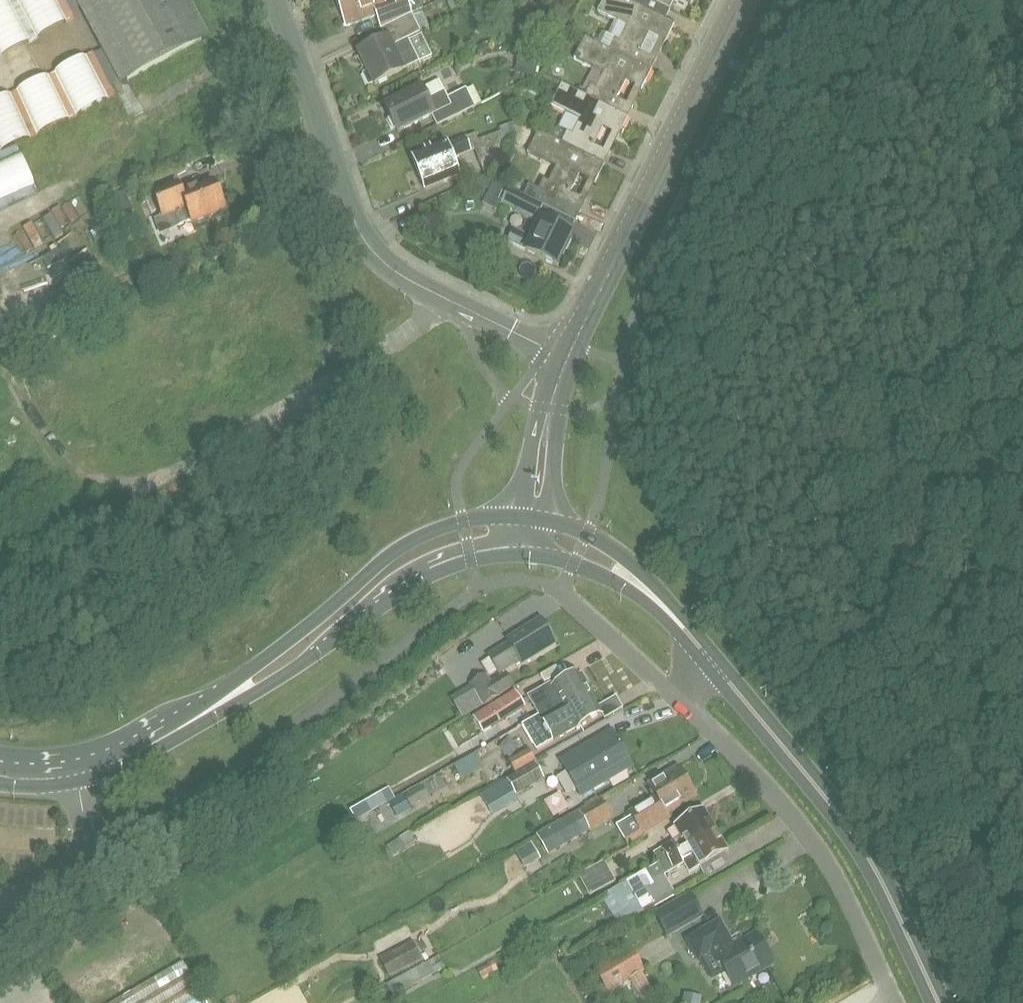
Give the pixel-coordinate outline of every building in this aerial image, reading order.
[(190,0),(74,0),(122,87),(211,39),(190,0)] [(416,0),(385,0),(384,0),(337,0),(347,27),(378,16),(382,29),(412,14),(421,10),(416,0)] [(447,4),(451,12),(461,7),(458,0),(456,0),(447,4)] [(541,2),(563,13),(568,3),(562,0),(542,0),(541,2)] [(608,49),(608,50),(651,71),(657,60),(641,52),(649,35),(665,43),(675,23),(628,0),(604,0),(598,12),(630,28),(623,43),(614,38),(608,49)] [(670,10),(674,1),(687,7),(691,0),(650,0),(670,10)] [(404,71),(433,56),(412,14),(382,29),(387,40),(360,54),(369,72),(364,75),(369,86),(374,83),(375,85),(404,71)] [(642,89),(651,71),(608,50),(608,49),(585,37),(574,59),(607,75),(600,90),(591,85),(585,96),(585,97),(628,118),(633,107),(617,99),(626,81),(642,89)] [(527,59),(523,74),(535,77),(539,62),(527,59)] [(619,136),(628,118),(585,97),(585,96),(562,84),(551,106),(583,122),(576,137),(567,132),(562,142),(561,143),(604,165),(610,154),(594,146),(603,128),(619,136)] [(438,126),(469,111),(475,108),(466,90),(447,99),(443,93),(427,101),(422,90),(386,107),(399,133),(433,116),(438,126)] [(514,125),(499,130),(501,135),(503,134),(506,144),(515,127),(514,125)] [(523,125),(517,137),(532,144),(538,132),(523,125)] [(518,181),(513,192),(542,207),(548,196),(581,213),(587,201),(571,193),(579,175),(595,183),(604,165),(561,143),(562,142),(539,131),(538,132),(532,144),(528,153),(560,169),(553,184),(544,180),(538,191),(518,181)] [(458,158),(472,152),(475,151),(485,177),(492,174),(506,144),(503,134),(501,135),(478,143),(476,136),(466,139),(453,145),(451,141),(412,157),(426,190),(464,174),(458,158)] [(177,184),(153,193),(163,217),(155,220),(161,235),(181,227),(180,226),(191,221),(192,223),(225,210),(213,182),(182,195),(177,184)] [(537,218),(542,208),(542,207),(513,192),(509,190),(501,205),(535,222),(533,227),(537,228),(531,239),(515,231),(508,244),(557,268),(573,236),(537,218)] [(124,192),(112,197),(121,216),(132,211),(124,192)] [(459,256),(456,263),(467,269),(470,262),(459,256)] [(540,620),(507,641),(509,643),(488,656),(498,673),(520,661),(522,664),(555,644),(540,620)] [(571,698),(587,689),(586,687),(588,684),(582,675),(579,675),(577,673),(552,688),(550,685),(529,697),(542,720),(552,714),(550,710),(562,703),(564,707),(573,702),(571,698)] [(513,688),(506,676),(491,685),(486,677),(472,685),(485,705),(513,688)] [(576,730),(602,715),(587,689),(571,698),(573,702),(564,707),(562,703),(550,710),(552,714),(542,720),(523,731),(536,753),(554,742),(576,730)] [(523,708),(517,696),(501,707),(508,717),(523,708)] [(581,797),(633,766),(612,732),(561,762),(581,797)] [(509,763),(514,771),(535,759),(529,750),(509,763)] [(537,764),(535,759),(514,771),(516,775),(507,780),(516,796),(544,779),(535,765),(537,764)] [(678,768),(648,787),(654,797),(628,813),(641,833),(668,816),(667,814),(695,797),(678,768)] [(507,780),(481,796),(493,816),(519,800),(516,796),(507,780)] [(364,804),(348,813),(354,823),(394,800),(388,790),(381,794),(364,804)] [(414,794),(405,799),(411,809),(420,804),(414,794)] [(403,798),(390,805),(393,809),(397,815),(399,820),(412,813),(403,798)] [(611,818),(600,799),(537,836),(549,855),(611,818)] [(716,831),(703,810),(676,826),(682,837),(653,854),(659,863),(716,831)] [(687,875),(727,851),(716,831),(659,863),(665,873),(680,864),(687,875)] [(410,832),(399,839),(405,849),(416,843),(410,832)] [(749,834),(733,843),(738,852),(754,842),(749,834)] [(518,853),(527,869),(547,857),(538,842),(518,853)] [(577,879),(589,899),(615,884),(603,864),(577,879)] [(668,887),(655,869),(647,874),(646,872),(624,884),(600,897),(619,930),(664,904),(659,894),(668,887)] [(702,916),(690,896),(656,915),(668,936),(702,916)] [(732,945),(719,922),(687,941),(699,961),(701,959),(712,978),(722,972),(730,986),(774,961),(757,932),(732,945)] [(412,944),(380,962),(389,979),(421,961),(412,944)] [(632,950),(625,954),(597,971),(609,990),(629,978),(643,1002),(656,1002),(640,971),(644,969),(632,950)] [(437,957),(386,986),(393,998),(444,970),(437,957)] [(493,962),(477,971),(482,981),(499,971),(493,962)] [(184,964),(117,1002),(206,1002),(184,964)]
